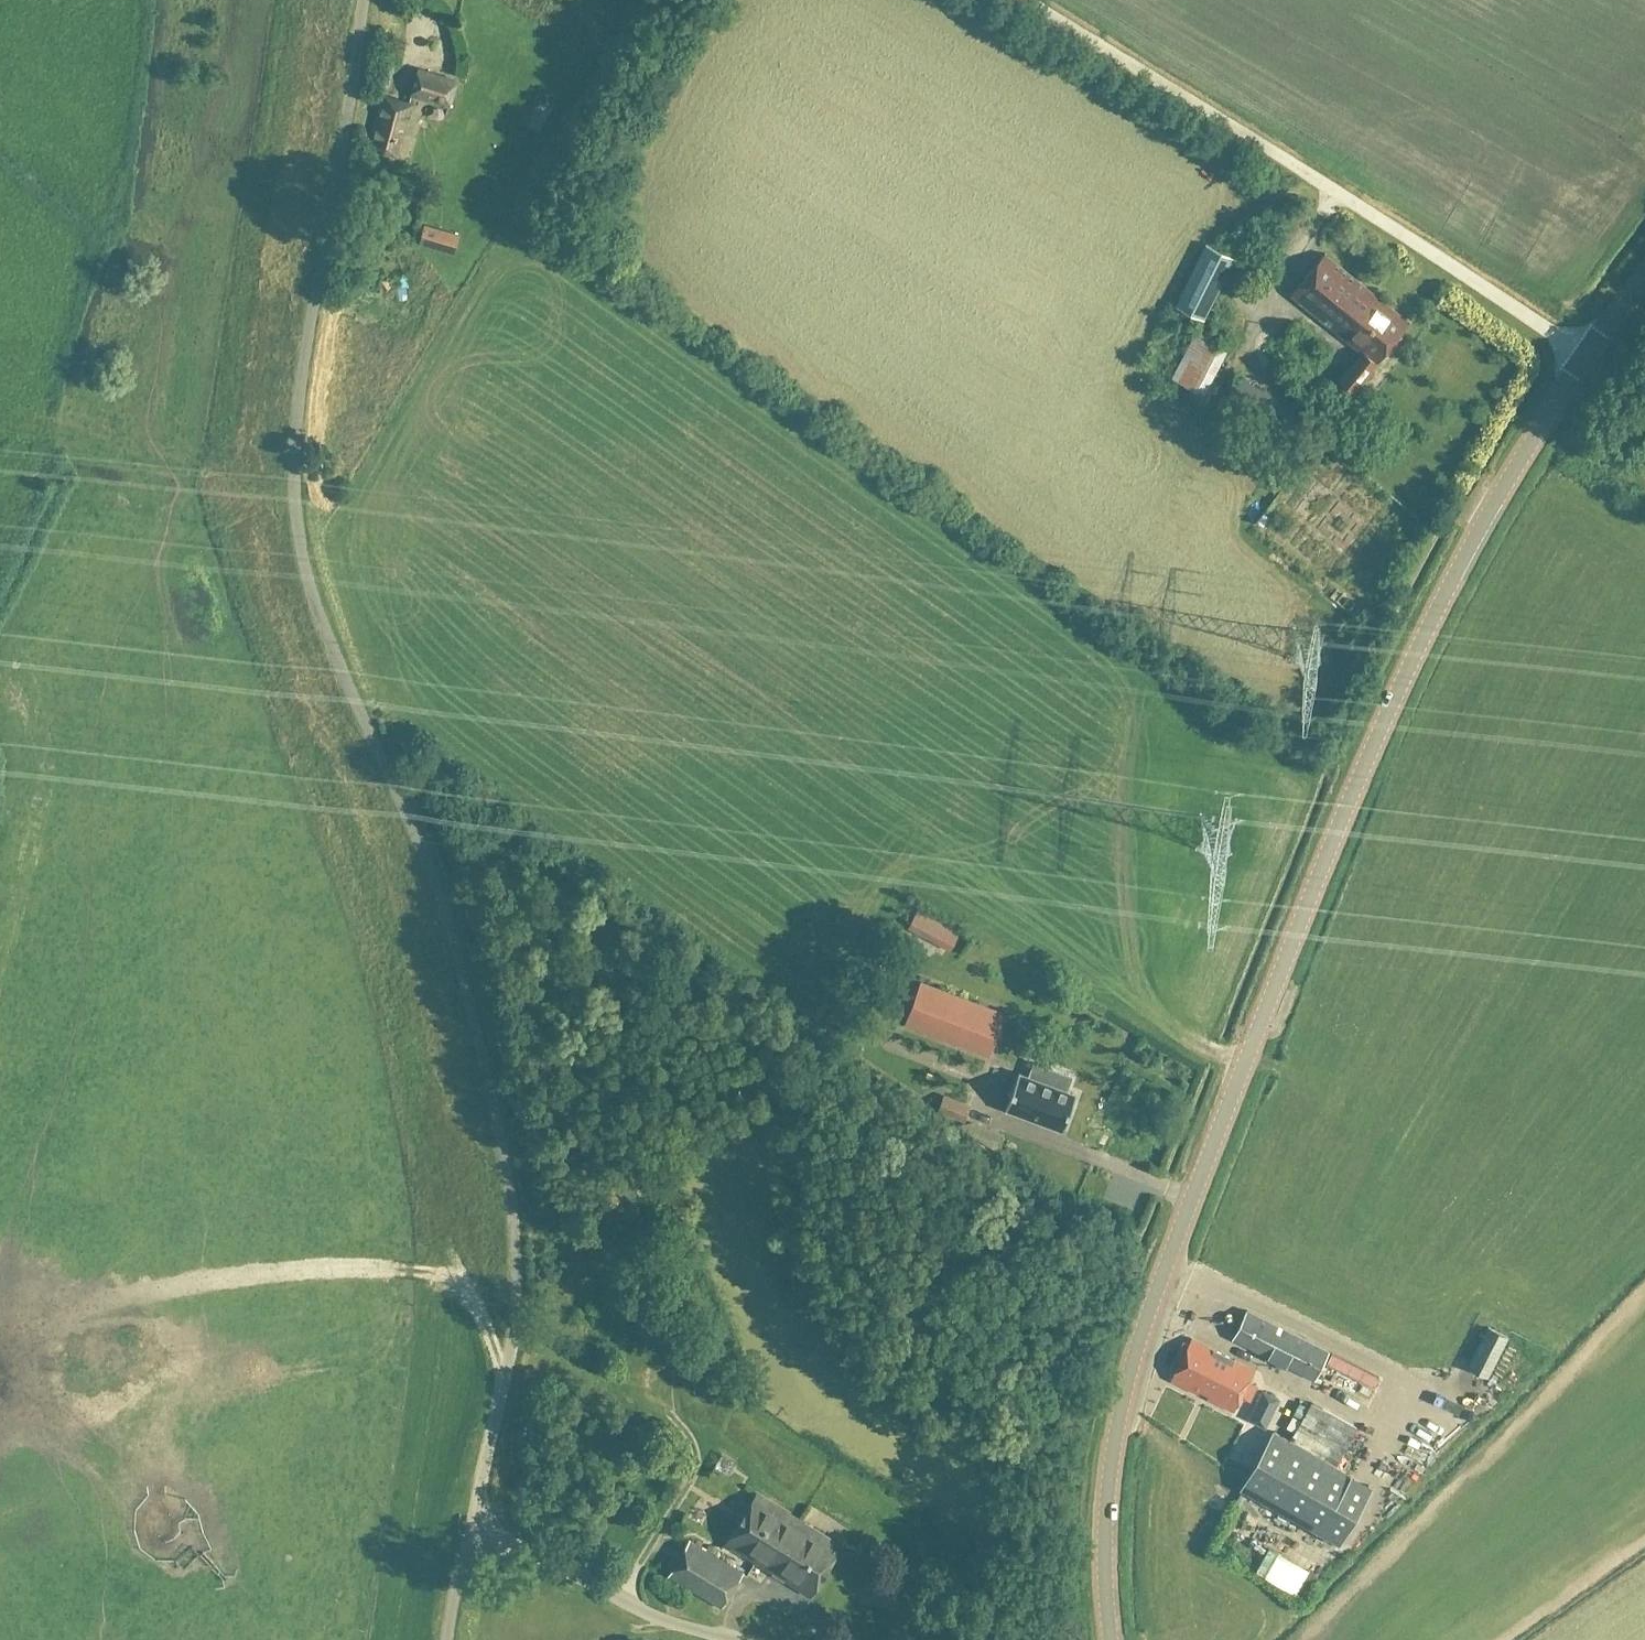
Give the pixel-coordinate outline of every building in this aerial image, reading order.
[(407,98),(448,109),(456,79),(416,68),(407,98)] [(414,106),(379,98),(367,150),(401,158),(414,106)] [(1234,260),(1204,245),(1174,307),(1204,321),(1234,260)] [(1352,392),(1408,324),(1323,255),(1290,296),(1361,354),(1339,381),(1352,392)] [(1170,391),(1205,403),(1220,362),(1185,350),(1170,391)] [(1268,404),(1269,402),(1241,387),(1233,403),(1279,428),(1287,414),(1268,404)] [(1250,494),(1262,489),(1256,476),(1244,481),(1250,494)] [(915,912),(906,927),(949,951),(957,935),(915,912)] [(917,987),(903,1025),(990,1058),(1004,1019),(917,987)] [(1062,1131),(1075,1095),(1065,1091),(1070,1077),(1051,1070),(1046,1084),(1028,1077),(1018,1074),(1005,1110),(1062,1131)] [(966,1107),(946,1099),(941,1112),(961,1119),(966,1107)] [(1327,1353),(1246,1312),(1231,1341),(1312,1382),(1327,1353)] [(1506,1338),(1487,1328),(1467,1367),(1487,1377),(1506,1338)] [(1190,1339),(1170,1381),(1233,1412),(1247,1384),(1253,1371),(1190,1339)] [(1311,1403),(1310,1403),(1302,1416),(1303,1416),(1300,1421),(1293,1432),(1288,1441),(1335,1467),(1356,1430),(1311,1403)] [(1292,1416),(1285,1427),(1293,1432),(1300,1421),(1292,1416)] [(1241,1490),(1338,1544),(1370,1486),(1335,1467),(1288,1441),(1273,1433),(1241,1490)] [(768,1570),(783,1546),(798,1522),(755,1495),(725,1544),(768,1570)] [(798,1522),(783,1546),(824,1571),(839,1547),(798,1522)] [(691,1591),(711,1556),(686,1541),(666,1576),(691,1591)] [(783,1546),(768,1570),(809,1596),(824,1571),(783,1546)] [(711,1556),(691,1591),(705,1599),(726,1565),(711,1556)] [(720,1608),(741,1574),(726,1565),(705,1599),(720,1608)]
